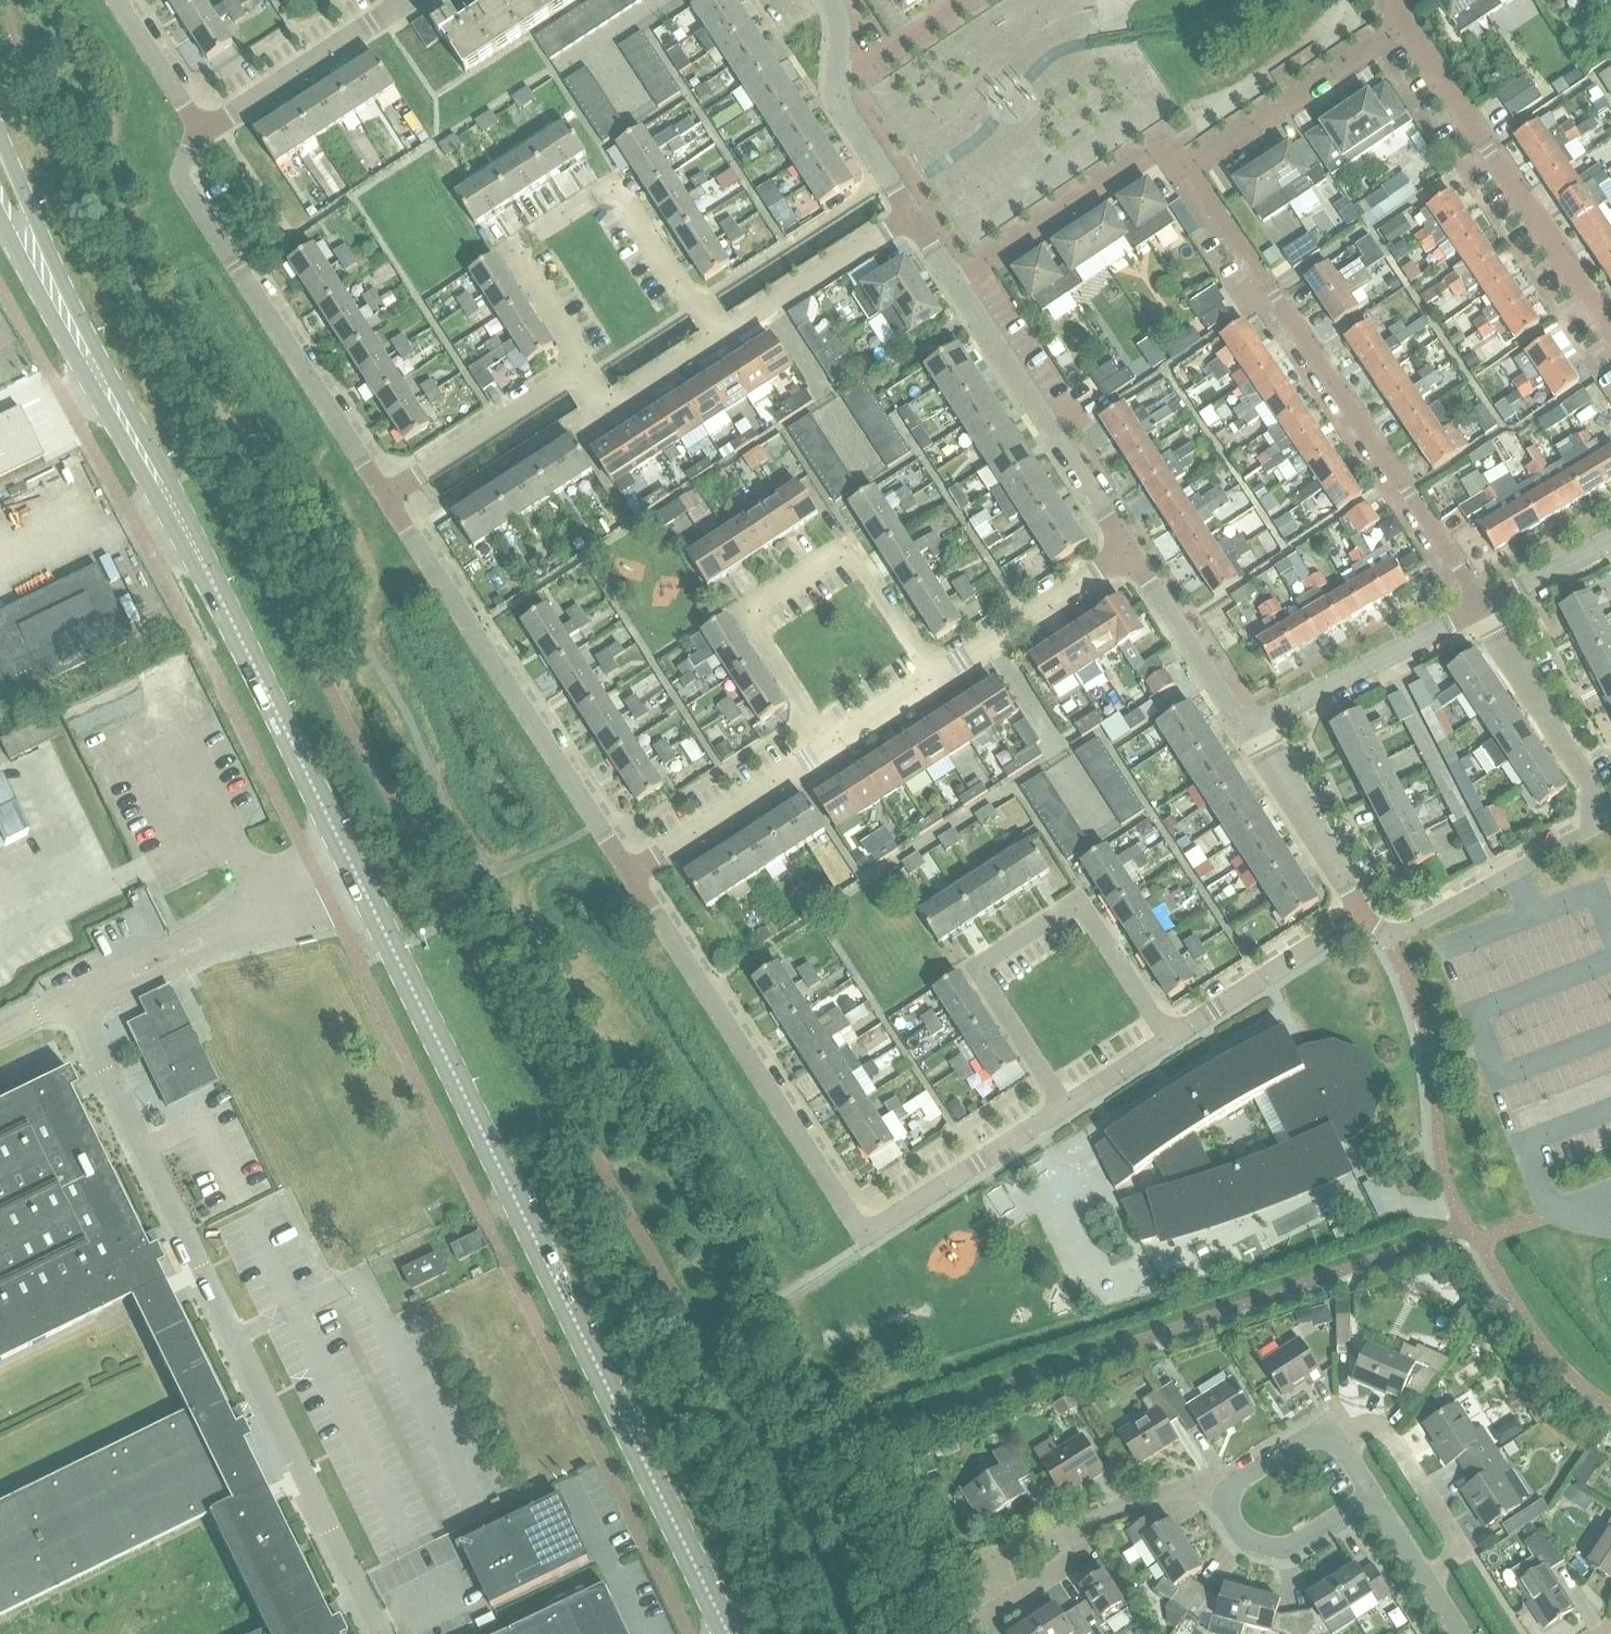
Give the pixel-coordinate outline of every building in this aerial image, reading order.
[(178,16),(202,0),(168,0),(178,16)] [(240,8),(235,0),(230,0),(212,12),(204,0),(202,0),(178,16),(193,38),(218,22),(229,15),(240,8)] [(412,26),(426,50),(443,39),(466,74),(579,0),(501,0),(460,27),(458,23),(447,4),(412,26)] [(615,18),(603,0),(593,0),(587,4),(602,26),(615,18)] [(627,10),(621,0),(603,0),(615,18),(627,10)] [(640,1),(639,0),(621,0),(627,10),(640,1)] [(706,28),(739,7),(735,0),(705,0),(692,8),(706,28)] [(904,13),(925,0),(896,0),(904,13)] [(1461,35),(1488,17),(1476,0),(1438,0),(1461,35)] [(1488,17),(1503,7),(1498,0),(1477,0),(1488,17)] [(589,34),(602,26),(587,4),(574,12),(589,34)] [(718,48),(752,26),(739,7),(706,28),(706,29),(695,35),(708,54),(718,48)] [(235,24),(246,17),(240,8),(229,15),(235,24)] [(576,43),(589,34),(574,12),(562,20),(576,43)] [(563,51),(576,43),(562,20),(549,29),(563,51)] [(233,45),(218,22),(193,38),(208,61),(233,45)] [(718,48),(731,68),(764,46),(752,26),(718,48)] [(557,55),(563,51),(549,29),(543,33),(557,55)] [(628,59),(650,44),(642,32),(620,47),(628,59)] [(550,60),(557,55),(543,33),(535,37),(550,60)] [(650,44),(628,59),(635,71),(658,56),(650,44)] [(731,68),(744,87),(777,66),(764,46),(731,68)] [(373,55),(353,69),(375,102),(395,89),(373,55)] [(658,56),(635,71),(643,83),(666,68),(658,56)] [(744,87),(757,107),(790,85),(777,66),(744,87)] [(588,68),(565,83),(572,96),(596,81),(588,68)] [(651,95),(673,80),(666,68),(643,83),(651,95)] [(353,69),(333,82),(355,115),(375,102),(353,69)] [(1497,96),(1505,108),(1535,88),(1527,76),(1497,96)] [(673,80),(651,95),(659,107),(681,93),(673,80)] [(596,81),(572,96),(580,108),(603,93),(596,81)] [(333,82),(313,95),(335,128),(355,115),(333,82)] [(757,107),(769,126),(802,105),(790,85),(757,107)] [(1323,126),(1307,137),(1333,176),(1395,135),(1390,127),(1390,126),(1406,115),(1386,85),(1370,96),(1369,95),(1322,125),(1323,126)] [(513,99),(521,111),(537,100),(529,88),(513,99)] [(1535,88),(1505,108),(1513,119),(1543,99),(1535,88)] [(603,93),(580,108),(588,119),(611,105),(603,93)] [(313,95),(293,108),(316,141),(335,128),(313,95)] [(725,126),(742,110),(735,103),(718,119),(725,126)] [(595,131),(618,117),(611,105),(588,119),(595,131)] [(769,126),(782,146),(815,125),(802,105),(769,126)] [(293,108),(274,120),(296,154),(316,141),(293,108)] [(477,123),(484,135),(501,124),(494,112),(477,123)] [(1435,131),(1452,122),(1446,113),(1430,122),(1435,131)] [(595,131),(603,144),(626,129),(618,117),(595,131)] [(296,154),(274,120),(254,133),(276,167),(296,154)] [(1516,138),(1530,159),(1576,129),(1571,121),(1559,128),(1557,125),(1547,132),(1540,122),(1516,138)] [(566,124),(547,136),(567,167),(586,154),(566,124)] [(782,146),(795,166),(828,144),(815,125),(782,146)] [(1530,159),(1545,181),(1569,165),(1575,161),(1566,148),(1582,137),(1576,129),(1530,159)] [(632,170),(668,146),(679,139),(672,130),(651,144),(642,131),(617,147),(632,170)] [(547,136),(529,148),(549,178),(567,167),(547,136)] [(443,152),(447,159),(465,148),(460,141),(456,137),(440,146),(443,152)] [(668,146),(666,147),(672,157),(685,149),(679,139),(668,146)] [(1289,148),(1263,165),(1290,206),(1299,219),(1321,204),(1312,191),(1329,180),(1320,167),(1322,166),(1304,140),(1290,149),(1289,148)] [(795,166),(808,185),(841,164),(828,144),(795,166)] [(529,148),(511,160),(530,190),(549,178),(529,148)] [(657,154),(632,170),(646,192),(671,175),(657,154)] [(511,160),(493,172),(512,202),(530,190),(511,160)] [(841,164),(808,185),(821,206),(854,184),(841,164)] [(1290,206),(1263,165),(1236,183),(1263,224),(1290,206)] [(1545,181),(1559,203),(1605,172),(1601,165),(1578,179),(1569,165),(1545,181)] [(493,172),(474,184),(494,214),(512,202),(493,172)] [(1574,225),(1605,204),(1604,203),(1610,199),(1610,185),(1608,181),(1610,180),(1605,172),(1559,203),(1574,225)] [(646,192),(661,215),(686,197),(671,175),(646,192)] [(494,214),(474,184),(455,196),(475,226),(494,214)] [(1121,202),(1134,221),(1149,242),(1175,225),(1148,184),(1121,202)] [(1413,184),(1390,199),(1383,188),(1364,201),(1371,212),(1363,217),(1369,226),(1419,193),(1413,184)] [(692,207),(707,197),(700,188),(686,197),(661,215),(676,237),(701,220),(692,207)] [(1348,189),(1314,210),(1329,235),(1363,215),(1348,189)] [(1416,237),(1421,246),(1467,215),(1452,192),(1421,213),(1428,224),(1425,226),(1427,230),(1416,237)] [(1610,212),(1605,204),(1574,225),(1588,246),(1610,231),(1610,211),(1610,212)] [(1108,210),(1082,228),(1100,255),(1124,239),(1133,253),(1149,242),(1134,221),(1121,230),(1108,210)] [(1380,230),(1389,244),(1412,229),(1402,215),(1380,230)] [(1447,259),(1457,252),(1481,236),(1467,215),(1421,246),(1427,255),(1439,247),(1447,259)] [(720,226),(726,236),(737,228),(731,219),(720,226)] [(676,237),(691,259),(716,243),(701,220),(676,237)] [(737,228),(726,236),(733,245),(744,238),(737,228)] [(1068,265),(1056,273),(1069,295),(1085,285),(1075,271),(1100,255),(1082,228),(1055,245),(1068,265)] [(1603,268),(1610,263),(1610,231),(1588,246),(1603,268)] [(1283,253),(1294,270),(1320,252),(1309,235),(1283,253)] [(1306,280),(1321,303),(1367,271),(1367,272),(1387,258),(1372,236),(1358,246),(1366,258),(1338,277),(1329,265),(1306,280)] [(1446,282),(1450,288),(1496,258),(1481,236),(1457,252),(1464,263),(1455,269),(1458,273),(1446,282)] [(716,243),(691,259),(706,282),(731,265),(716,243)] [(333,252),(339,262),(350,255),(344,245),(333,252)] [(289,262),(304,285),(329,269),(314,246),(289,262)] [(1043,313),(1069,295),(1056,273),(1043,254),(1015,272),(1043,313)] [(350,255),(339,262),(345,272),(357,265),(350,255)] [(470,273),(486,297),(511,281),(496,257),(470,273)] [(1481,286),(1487,296),(1510,280),(1496,258),(1450,288),(1456,298),(1468,290),(1470,293),(1481,286)] [(870,322),(881,315),(923,288),(905,261),(853,295),(870,322)] [(304,285),(318,307),(343,291),(329,269),(304,285)] [(1367,271),(1321,303),(1336,324),(1359,309),(1352,298),(1375,283),(1367,272),(1367,271)] [(1476,325),(1480,332),(1491,325),(1502,318),(1525,302),(1510,280),(1487,296),(1494,306),(1484,313),(1487,317),(1476,325)] [(486,297),(499,318),(525,302),(511,281),(486,297)] [(1202,319),(1200,320),(1208,332),(1231,317),(1223,305),(1227,303),(1216,287),(1191,303),(1202,319)] [(923,288),(881,315),(899,341),(940,315),(923,288)] [(368,307),(381,298),(375,289),(362,298),(368,307)] [(318,307),(332,330),(357,313),(343,291),(318,307)] [(457,300),(464,311),(476,303),(469,292),(457,300)] [(381,298),(368,307),(374,316),(387,308),(381,298)] [(798,330),(816,357),(839,342),(830,329),(819,336),(810,322),(816,307),(811,299),(788,314),(798,330)] [(499,318),(514,340),(539,324),(525,302),(499,318)] [(1525,302),(1502,318),(1516,339),(1539,323),(1525,302)] [(476,303),(464,311),(469,319),(481,311),(476,303)] [(1405,315),(1412,326),(1424,318),(1417,307),(1405,315)] [(357,313),(332,330),(347,353),(372,336),(357,313)] [(1394,338),(1384,345),(1360,361),(1375,383),(1398,368),(1391,357),(1402,350),(1400,346),(1430,326),(1424,318),(1412,326),(1407,329),(1394,338)] [(1394,338),(1407,329),(1402,321),(1389,330),(1394,338)] [(1226,367),(1237,360),(1260,344),(1245,322),(1222,337),(1230,349),(1218,356),(1220,359),(1208,367),(1213,376),(1226,367)] [(1346,339),(1360,361),(1384,345),(1369,323),(1346,339)] [(539,324),(514,340),(503,347),(492,354),(469,370),(483,392),(496,383),(488,370),(520,350),(528,363),(554,347),(539,324)] [(1491,325),(1480,332),(1485,339),(1496,332),(1491,325)] [(391,342),(398,352),(410,344),(404,334),(391,342)] [(1157,335),(1144,341),(1156,366),(1169,360),(1157,335)] [(347,353),(362,375),(387,359),(372,336),(347,353)] [(1052,342),(1057,357),(1070,352),(1065,337),(1052,342)] [(486,345),(492,354),(503,347),(497,338),(486,345)] [(772,338),(749,353),(769,384),(792,369),(772,338)] [(1512,381),(1519,391),(1565,360),(1550,338),(1515,361),(1523,373),(1512,381)] [(1428,347),(1438,361),(1450,353),(1441,339),(1428,347)] [(839,342),(816,357),(833,383),(845,376),(836,362),(847,355),(839,342)] [(410,344),(398,352),(404,362),(416,354),(410,344)] [(1251,381),(1275,365),(1260,344),(1237,360),(1251,381)] [(925,367),(938,387),(972,366),(959,345),(925,367)] [(749,353),(727,367),(747,398),(769,384),(749,353)] [(362,375),(376,398),(401,381),(387,359),(362,375)] [(1565,360),(1519,391),(1524,399),(1546,384),(1556,398),(1579,382),(1565,360)] [(1091,377),(1106,400),(1136,380),(1128,368),(1121,373),(1114,362),(1091,377)] [(1255,410),(1266,403),(1289,387),(1275,365),(1251,381),(1239,389),(1245,397),(1240,400),(1244,405),(1235,411),(1241,420),(1243,418),(1255,410)] [(938,387),(951,407),(985,385),(972,366),(938,387)] [(1418,374),(1423,382),(1435,374),(1430,366),(1418,374)] [(727,367),(705,381),(725,412),(747,398),(727,367)] [(1231,375),(1226,367),(1213,376),(1218,383),(1231,375)] [(1375,383),(1389,404),(1412,389),(1398,368),(1375,383)] [(1435,374),(1423,382),(1412,389),(1389,404),(1404,426),(1428,411),(1420,400),(1432,392),(1430,389),(1441,382),(1435,374)] [(427,397),(438,389),(432,379),(421,386),(427,397)] [(376,398),(390,420),(416,404),(401,381),(376,398)] [(705,381),(683,395),(703,427),(725,412),(705,381)] [(864,381),(858,385),(841,396),(889,469),(912,454),(864,381)] [(951,407),(963,427),(997,405),(985,385),(951,407)] [(1266,403),(1280,424),(1304,409),(1289,387),(1266,403)] [(438,389),(427,397),(434,407),(445,400),(438,389)] [(783,406),(786,409),(791,417),(814,402),(806,391),(783,406)] [(1560,407),(1568,418),(1591,403),(1584,391),(1560,407)] [(683,395),(661,410),(681,441),(703,427),(683,395)] [(416,404),(390,420),(405,443),(430,427),(416,404)] [(1100,420),(1116,443),(1163,412),(1162,412),(1157,404),(1145,411),(1144,408),(1132,416),(1124,405),(1100,420)] [(1498,427),(1483,404),(1471,412),(1486,435),(1498,427)] [(898,411),(911,432),(921,426),(908,405),(898,411)] [(963,427),(976,446),(1010,425),(997,405),(963,427)] [(43,456),(19,407),(0,417),(0,477),(43,456)] [(1163,412),(1116,443),(1129,464),(1153,449),(1146,438),(1157,431),(1155,428),(1174,415),(1169,408),(1162,412),(1163,412)] [(791,417),(786,409),(774,417),(779,425),(791,417)] [(1257,460),(1263,468),(1319,431),(1304,409),(1280,424),(1269,432),(1278,446),(1257,460)] [(661,410),(638,424),(659,455),(681,441),(661,410)] [(1260,418),(1255,410),(1243,418),(1248,426),(1260,418)] [(1404,426),(1419,448),(1453,425),(1464,417),(1459,410),(1448,417),(1446,413),(1434,421),(1428,411),(1404,426)] [(734,424),(741,436),(756,427),(749,415),(734,424)] [(859,488),(811,416),(788,431),(836,503),(859,488)] [(638,424),(616,439),(636,470),(659,455),(638,424)] [(976,446),(989,466),(1023,445),(1010,425),(976,446)] [(1453,425),(1419,448),(1434,470),(1468,447),(1453,425)] [(753,431),(742,438),(747,446),(758,439),(753,431)] [(1298,475),(1309,467),(1333,451),(1319,431),(1263,468),(1268,476),(1289,462),(1298,475)] [(1578,436),(1607,484),(1610,482),(1610,448),(1604,453),(1597,441),(1593,443),(1586,431),(1578,436)] [(1577,451),(1562,460),(1585,497),(1607,484),(1578,436),(1571,441),(1577,451)] [(571,437),(551,450),(573,484),(593,471),(571,437)] [(747,446),(742,438),(730,446),(735,454),(747,446)] [(636,470),(616,439),(594,453),(614,484),(636,470)] [(1500,443),(1476,448),(1480,466),(1504,461),(1500,443)] [(1129,464),(1144,486),(1189,456),(1196,452),(1191,444),(1173,455),(1171,452),(1159,459),(1153,449),(1129,464)] [(990,493),(991,493),(1035,465),(1023,445),(989,466),(978,473),(990,493)] [(1534,463),(1533,463),(1562,511),(1585,497),(1562,460),(1548,468),(1535,447),(1527,452),(1534,463)] [(760,449),(752,455),(760,466),(768,461),(760,449)] [(551,450),(531,462),(553,497),(573,484),(551,450)] [(1309,467),(1324,489),(1348,473),(1333,451),(1309,467)] [(760,466),(752,455),(745,459),(752,471),(760,466)] [(1144,486),(1158,508),(1181,492),(1174,481),(1186,474),(1183,471),(1194,464),(1189,456),(1144,486)] [(709,459),(698,467),(703,475),(714,467),(709,459)] [(531,462),(511,475),(534,509),(553,497),(531,462)] [(1532,479),(1518,487),(1540,524),(1562,511),(1533,463),(1525,468),(1532,479)] [(991,493),(1004,512),(1048,484),(1035,465),(991,493)] [(703,475),(698,467),(686,474),(691,482),(703,475)] [(1465,481),(1476,497),(1495,486),(1484,469),(1465,481)] [(724,473),(716,478),(724,489),(731,484),(724,473)] [(1348,473),(1324,489),(1339,512),(1363,496),(1348,473)] [(511,475),(492,488),(514,522),(534,509),(511,475)] [(1511,477),(1488,490),(1517,538),(1540,524),(1518,487),(1511,477)] [(724,489),(716,478),(708,484),(715,495),(724,489)] [(849,504),(864,527),(921,490),(915,482),(883,503),(874,488),(849,504)] [(799,484),(780,496),(800,526),(819,514),(799,484)] [(1020,515),(1027,525),(1060,504),(1048,484),(1004,512),(1010,522),(1020,515)] [(971,505),(959,486),(950,492),(962,511),(971,505)] [(1158,508),(1172,530),(1225,495),(1220,487),(1202,499),(1199,495),(1188,503),(1181,492),(1158,508)] [(492,488),(473,500),(495,534),(514,522),(492,488)] [(659,504),(670,496),(665,488),(653,496),(659,504)] [(864,527),(879,550),(904,534),(889,512),(900,504),(907,514),(919,506),(913,497),(921,491),(921,490),(864,527)] [(1517,538),(1488,490),(1459,508),(1466,521),(1484,510),(1490,522),(1479,528),(1494,552),(1517,538)] [(1172,530),(1186,552),(1210,536),(1204,526),(1215,519),(1212,515),(1231,503),(1225,495),(1172,530)] [(647,511),(659,504),(653,496),(642,503),(647,511)] [(780,496),(762,508),(781,538),(800,526),(780,496)] [(687,497),(679,502),(687,513),(695,508),(687,497)] [(495,534),(473,500),(452,513),(474,548),(495,534)] [(687,513),(679,502),(671,507),(685,528),(693,523),(687,513)] [(1027,525),(1039,545),(1073,523),(1060,504),(1027,525)] [(1368,504),(1348,518),(1339,524),(1352,543),(1381,523),(1368,504)] [(762,508),(744,519),(763,550),(781,538),(762,508)] [(1289,536),(1306,526),(1295,508),(1278,519),(1289,536)] [(987,511),(970,522),(976,530),(992,520),(987,511)] [(744,519),(725,531),(745,561),(763,550),(744,519)] [(1073,523),(1039,545),(1053,566),(1086,544),(1073,523)] [(1260,557),(1281,548),(1273,528),(1252,536),(1260,557)] [(725,531),(707,543),(727,573),(745,561),(725,531)] [(918,556),(929,549),(941,541),(935,532),(912,547),(904,534),(879,550),(894,572),(918,556)] [(983,541),(989,550),(1004,541),(998,532),(983,541)] [(1186,552),(1201,574),(1236,552),(1247,545),(1241,536),(1230,544),(1227,540),(1217,547),(1210,536),(1186,552)] [(929,549),(935,559),(947,551),(941,541),(929,549)] [(727,573),(707,543),(688,555),(708,585),(727,573)] [(1364,564),(1371,575),(1385,599),(1409,585),(1387,549),(1373,558),(1366,546),(1357,551),(1364,564)] [(1355,569),(1364,564),(1357,551),(1348,557),(1355,569)] [(1236,552),(1201,574),(1215,595),(1245,575),(1237,563),(1242,560),(1236,552)] [(894,572),(908,594),(932,578),(918,556),(894,572)] [(41,684),(133,639),(128,629),(96,564),(0,611),(0,703),(41,684)] [(1321,573),(1312,579),(1319,590),(1328,584),(1321,573)] [(1371,575),(1348,589),(1362,613),(1385,599),(1371,575)] [(952,584),(959,594),(970,587),(964,577),(952,584)] [(908,594),(923,617),(947,601),(932,578),(908,594)] [(1312,579),(1304,584),(1311,595),(1319,590),(1312,579)] [(1232,597),(1239,607),(1258,595),(1251,585),(1232,597)] [(970,587),(959,594),(964,603),(975,596),(970,587)] [(1348,589),(1326,602),(1340,626),(1362,613),(1348,589)] [(1562,609),(1574,634),(1604,619),(1592,594),(1562,609)] [(1276,600),(1267,605),(1274,617),(1283,611),(1276,600)] [(947,601),(923,617),(938,639),(962,623),(947,601)] [(1121,601),(1098,615),(1119,647),(1142,633),(1121,601)] [(1326,602),(1304,615),(1318,639),(1340,626),(1326,602)] [(1274,617),(1267,605),(1260,609),(1267,621),(1263,623),(1270,635),(1258,642),(1272,666),(1295,653),(1281,629),(1274,617)] [(578,606),(566,614),(572,623),(584,616),(578,606)] [(522,623),(536,645),(561,628),(547,607),(522,623)] [(1098,616),(1076,630),(1097,661),(1118,647),(1118,648),(1119,647),(1098,615),(1098,616)] [(1304,615),(1281,629),(1295,653),(1318,639),(1304,615)] [(536,645),(550,667),(576,651),(568,639),(590,625),(584,616),(572,623),(562,630),(561,628),(536,645)] [(695,669),(696,670),(742,640),(727,617),(692,640),(700,653),(678,668),(684,677),(695,669)] [(1587,659),(1610,647),(1610,633),(1604,619),(1574,634),(1587,659)] [(1076,630),(1054,644),(1075,675),(1097,661),(1076,630)] [(742,640),(717,656),(723,666),(732,678),(757,662),(742,640)] [(595,658),(602,668),(615,659),(625,653),(619,643),(595,658)] [(1075,675),(1054,644),(1032,659),(1052,690),(1075,675)] [(1599,682),(1610,676),(1610,647),(1587,659),(1599,682)] [(550,667),(565,690),(591,674),(576,651),(550,667)] [(1449,672),(1465,695),(1492,676),(1477,653),(1449,672)] [(1134,671),(1142,682),(1165,668),(1157,656),(1134,671)] [(615,659),(602,668),(608,677),(620,669),(615,659)] [(707,662),(696,670),(702,680),(714,672),(707,662)] [(732,678),(746,701),(771,684),(757,662),(732,678)] [(1148,684),(1156,697),(1174,686),(1165,672),(1148,684)] [(565,690),(580,712),(605,696),(591,674),(565,690)] [(1465,695),(1480,717),(1508,699),(1492,676),(1465,695)] [(1599,682),(1610,706),(1610,676),(1599,682)] [(995,682),(973,697),(993,728),(1016,714),(995,682)] [(1421,713),(1424,720),(1434,715),(1435,714),(1432,708),(1435,707),(1422,682),(1408,688),(1421,713)] [(771,684),(746,701),(761,724),(786,707),(771,684)] [(1401,724),(1404,722),(1413,718),(1400,692),(1388,699),(1401,724)] [(625,702),(630,711),(642,703),(637,695),(625,702)] [(580,712),(594,734),(619,718),(605,696),(580,712)] [(973,697),(951,712),(971,743),(993,728),(973,697)] [(719,705),(725,714),(736,707),(731,698),(719,705)] [(1508,699),(1480,717),(1495,739),(1523,721),(1508,699)] [(642,703),(630,711),(636,721),(649,714),(642,703)] [(1157,726),(1170,745),(1204,723),(1191,704),(1157,726)] [(736,707),(725,714),(732,725),(743,718),(736,707)] [(1147,722),(1139,710),(1132,715),(1139,727),(1147,722)] [(1075,726),(1083,738),(1105,723),(1098,711),(1075,726)] [(951,712),(928,726),(949,757),(971,743),(951,712)] [(1332,727),(1345,753),(1375,738),(1389,730),(1383,719),(1369,726),(1362,712),(1332,727)] [(1424,720),(1437,745),(1447,739),(1448,739),(1435,714),(1434,715),(1424,720)] [(1131,732),(1139,727),(1132,715),(1124,720),(1131,732)] [(594,734),(609,757),(634,741),(619,718),(594,734)] [(1404,722),(1417,747),(1426,742),(1413,718),(1404,722)] [(1482,747),(1497,771),(1510,762),(1538,743),(1523,721),(1495,739),(1482,747)] [(1170,745),(1182,765),(1217,743),(1204,723),(1170,745)] [(928,726),(906,740),(927,771),(949,757),(928,726)] [(1076,753),(1123,826),(1146,811),(1099,738),(1076,753)] [(1345,753),(1357,777),(1387,762),(1375,738),(1345,753)] [(1448,739),(1447,739),(1437,745),(1449,769),(1461,763),(1460,762),(1448,739)] [(652,747),(658,757),(670,750),(664,740),(652,747)] [(906,740),(884,755),(904,786),(927,771),(906,740)] [(609,757),(623,780),(649,763),(634,741),(609,757)] [(1417,747),(1429,770),(1438,766),(1426,742),(1417,747)] [(1182,765),(1195,785),(1229,763),(1217,743),(1182,765)] [(1510,762),(1525,784),(1553,766),(1538,743),(1510,762)] [(1015,763),(1021,771),(1043,756),(1036,745),(1013,759),(1015,763)] [(670,750),(658,757),(665,767),(676,760),(670,750)] [(884,755),(862,769),(882,800),(904,786),(884,755)] [(1468,758),(1460,762),(1461,763),(1449,769),(1462,793),(1472,788),(1473,788),(1465,773),(1473,769),(1468,758)] [(1357,777),(1369,801),(1399,785),(1387,762),(1357,777)] [(649,763),(623,780),(638,803),(664,786),(649,763)] [(1021,771),(1015,763),(1004,771),(1009,779),(1021,771)] [(1195,785),(1208,804),(1242,782),(1229,763),(1195,785)] [(1429,770),(1441,794),(1450,789),(1438,766),(1429,770)] [(1553,766),(1525,784),(1540,807),(1568,789),(1553,766)] [(862,769),(840,783),(860,814),(882,800),(862,769)] [(1091,846),(1044,774),(1021,789),(1068,861),(1091,846)] [(5,846),(30,834),(3,779),(0,780),(0,836),(5,846)] [(1369,801),(1382,824),(1411,809),(1404,794),(1413,789),(1408,780),(1399,785),(1369,801)] [(1208,804),(1221,824),(1255,802),(1242,782),(1208,804)] [(860,814),(840,783),(817,798),(837,829),(860,814)] [(983,784),(971,792),(976,800),(988,792),(983,784)] [(1462,793),(1474,817),(1485,812),(1473,788),(1472,788),(1462,793)] [(1450,818),(1451,820),(1463,813),(1450,789),(1441,794),(1453,817),(1450,818)] [(976,800),(971,792),(960,799),(965,807),(976,800)] [(805,797),(784,811),(805,845),(826,831),(805,797)] [(1221,824),(1233,844),(1267,822),(1255,802),(1221,824)] [(974,816),(982,827),(998,817),(991,805),(974,816)] [(1382,824),(1394,849),(1424,833),(1411,809),(1382,824)] [(1485,812),(1474,817),(1487,842),(1501,834),(1489,810),(1485,812)] [(784,811),(764,823),(786,857),(805,845),(784,811)] [(938,813),(927,820),(932,828),(944,821),(938,813)] [(1451,820),(1467,852),(1480,845),(1463,813),(1451,820)] [(932,828),(927,820),(915,828),(921,836),(932,828)] [(1233,844),(1246,864),(1280,842),(1267,822),(1233,844)] [(764,823),(744,836),(766,870),(786,857),(764,823)] [(938,840),(945,851),(962,841),(955,829),(938,840)] [(1424,833),(1394,849),(1406,872),(1436,857),(1424,833)] [(744,836),(725,849),(746,883),(766,870),(744,836)] [(894,841),(883,849),(888,857),(899,850),(894,841)] [(1030,841),(1012,853),(1032,884),(1050,872),(1030,841)] [(1202,841),(1188,851),(1199,867),(1213,857),(1202,841)] [(1246,864),(1259,883),(1293,861),(1280,842),(1246,864)] [(1082,863),(1096,886),(1122,870),(1132,863),(1144,855),(1142,852),(1147,850),(1143,843),(1116,860),(1107,847),(1082,863)] [(1480,845),(1467,852),(1475,868),(1488,861),(1480,845)] [(725,849),(705,862),(726,895),(746,883),(725,849)] [(888,857),(883,849),(871,856),(877,864),(888,857)] [(901,863),(909,875),(925,864),(918,853),(901,863)] [(1012,853),(993,865),(1013,896),(1032,884),(1012,853)] [(1150,864),(1144,855),(1132,863),(1138,872),(1150,864)] [(1259,883),(1271,903),(1305,881),(1293,861),(1259,883)] [(726,895),(705,862),(684,875),(706,908),(726,895)] [(993,865),(975,877),(995,908),(1013,896),(993,865)] [(1096,886),(1111,908),(1136,892),(1122,870),(1096,886)] [(975,877),(956,889),(976,920),(995,908),(975,877)] [(1305,881),(1271,903),(1285,924),(1319,902),(1305,881)] [(956,889),(938,901),(957,932),(976,920),(956,889)] [(1111,908),(1126,931),(1173,901),(1166,891),(1155,898),(1156,899),(1145,906),(1136,892),(1111,908)] [(938,901),(919,913),(939,944),(957,932),(938,901)] [(1126,931),(1140,953),(1165,937),(1157,924),(1167,917),(1168,918),(1179,911),(1173,901),(1126,931)] [(1184,943),(1190,953),(1201,946),(1195,936),(1184,943)] [(1270,955),(1289,948),(1284,936),(1265,943),(1270,955)] [(1140,953),(1154,976),(1180,959),(1165,937),(1140,953)] [(1201,946),(1190,953),(1197,963),(1208,956),(1201,946)] [(1180,959),(1154,976),(1169,999),(1194,982),(1180,959)] [(752,979),(767,1003),(793,986),(778,963),(752,979)] [(797,970),(803,979),(814,972),(808,963),(797,970)] [(814,972),(803,979),(810,989),(821,982),(814,972)] [(934,991),(948,1014),(974,997),(959,974),(934,991)] [(767,1003),(782,1025),(807,1009),(793,986),(767,1003)] [(128,1027),(168,1107),(217,1083),(171,990),(146,1003),(152,1015),(128,1027)] [(948,1014),(963,1036),(988,1019),(974,997),(948,1014)] [(782,1025),(796,1048),(844,1016),(838,1008),(816,1022),(807,1009),(782,1025)] [(796,1048),(811,1070),(836,1054),(828,1042),(861,1020),(855,1011),(845,1018),(844,1016),(796,1048)] [(921,1018),(927,1028),(939,1020),(933,1011),(921,1018)] [(963,1036),(977,1058),(1003,1041),(988,1019),(963,1036)] [(939,1020),(927,1028),(933,1037),(945,1030),(939,1020)] [(1170,1188),(1162,1190),(1147,1195),(1122,1202),(1141,1243),(1159,1239),(1159,1240),(1177,1235),(1188,1232),(1213,1224),(1228,1219),(1245,1213),(1270,1204),(1285,1198),(1296,1193),(1319,1183),(1342,1173),(1352,1168),(1340,1145),(1351,1139),(1371,1123),(1380,1098),(1375,1073),(1358,1053),(1333,1044),(1308,1049),(1297,1054),(1286,1031),(1278,1034),(1247,1051),(1231,1059),(1207,1073),(1177,1091),(1148,1110),(1119,1130),(1107,1139),(1108,1140),(1096,1148),(1116,1190),(1134,1176),(1135,1177),(1155,1163),(1170,1188)] [(1003,1041),(977,1058),(1000,1093),(1026,1076),(1003,1041)] [(811,1070),(825,1092),(851,1076),(850,1076),(872,1062),(866,1052),(855,1059),(847,1047),(836,1054),(811,1070)] [(950,1063),(956,1072),(966,1065),(961,1056),(950,1063)] [(966,1065),(956,1072),(962,1082),(973,1075),(966,1065)] [(347,1633),(339,1617),(331,1621),(241,1441),(248,1438),(240,1421),(232,1425),(155,1267),(164,1263),(155,1245),(146,1250),(68,1091),(77,1087),(68,1070),(38,1085),(33,1075),(15,1084),(17,1087),(21,1095),(0,1105),(0,1362),(132,1298),(189,1415),(0,1507),(0,1615),(206,1514),(264,1631),(258,1633),(346,1633),(347,1633)] [(825,1092),(840,1115),(865,1098),(851,1076),(825,1092)] [(902,1107),(890,1114),(897,1124),(921,1108),(931,1123),(943,1116),(927,1091),(902,1107)] [(840,1115),(854,1138),(880,1121),(865,1098),(840,1115)] [(884,1105),(890,1114),(902,1107),(895,1098),(884,1105)] [(880,1121),(854,1138),(869,1161),(870,1160),(878,1172),(903,1157),(895,1144),(880,1121)] [(1334,1200),(1360,1189),(1354,1176),(1328,1187),(1334,1200)] [(488,1249),(481,1234),(453,1248),(460,1262),(488,1249)] [(404,1272),(412,1290),(446,1274),(437,1256),(404,1272)] [(1350,1315),(1337,1317),(1337,1330),(1337,1355),(1351,1354),(1351,1328),(1350,1315)] [(1312,1386),(1325,1378),(1301,1340),(1262,1365),(1282,1396),(1308,1380),(1312,1386)] [(1423,1396),(1449,1360),(1418,1346),(1416,1350),(1405,1345),(1399,1357),(1368,1343),(1351,1381),(1374,1390),(1375,1388),(1401,1399),(1405,1389),(1423,1396)] [(1182,1397),(1170,1404),(1179,1418),(1189,1433),(1200,1426),(1209,1441),(1253,1413),(1232,1380),(1189,1408),(1182,1397)] [(1179,1418),(1170,1404),(1161,1389),(1142,1401),(1150,1414),(1119,1433),(1139,1465),(1178,1440),(1168,1425),(1179,1418)] [(1059,1403),(1066,1414),(1077,1407),(1071,1396),(1059,1403)] [(1458,1459),(1466,1471),(1497,1451),(1482,1428),(1474,1433),(1457,1406),(1425,1426),(1440,1450),(1437,1451),(1447,1466),(1458,1459)] [(1034,1451),(1041,1462),(1061,1493),(1089,1476),(1092,1480),(1105,1472),(1082,1436),(1059,1451),(1052,1440),(1034,1451)] [(1019,1484),(1030,1476),(1010,1445),(993,1456),(1001,1468),(963,1492),(982,1523),(1026,1495),(1019,1484)] [(1497,1451),(1466,1471),(1474,1484),(1463,1491),(1486,1528),(1521,1506),(1502,1476),(1509,1471),(1497,1451)] [(1568,1493),(1591,1511),(1599,1501),(1576,1483),(1568,1493)] [(461,1544),(492,1607),(589,1560),(591,1560),(559,1496),(558,1496),(558,1497),(461,1544)] [(1144,1540),(1159,1563),(1187,1545),(1172,1521),(1164,1526),(1156,1514),(1127,1532),(1136,1545),(1144,1540)] [(1610,1578),(1610,1520),(1606,1527),(1608,1528),(1586,1562),(1610,1578)] [(1518,1583),(1546,1627),(1574,1609),(1550,1571),(1565,1561),(1539,1534),(1524,1543),(1541,1568),(1518,1583)] [(1496,1541),(1481,1553),(1494,1570),(1509,1557),(1496,1541)] [(1156,1591),(1187,1614),(1206,1589),(1194,1580),(1191,1576),(1203,1569),(1187,1545),(1159,1563),(1167,1575),(1156,1591)] [(1356,1565),(1331,1581),(1350,1609),(1373,1594),(1378,1603),(1391,1594),(1373,1565),(1360,1573),(1356,1565)] [(1076,1608),(1092,1633),(1093,1633),(1105,1633),(1101,1628),(1129,1610),(1105,1574),(1082,1589),(1089,1600),(1076,1608)] [(1331,1581),(1307,1596),(1332,1633),(1335,1633),(1357,1620),(1350,1609),(1331,1581)] [(612,1604),(614,1604),(605,1585),(504,1633),(626,1633),(612,1604)] [(1217,1618),(1244,1626),(1253,1593),(1225,1586),(1217,1618)] [(1206,1589),(1187,1614),(1199,1622),(1217,1597),(1206,1589)] [(1253,1593),(1244,1626),(1272,1633),(1280,1600),(1253,1593)] [(1032,1620),(1041,1633),(1092,1633),(1076,1608),(1063,1617),(1056,1605),(1032,1620)] [(1296,1612),(1300,1633),(1314,1633),(1310,1610),(1296,1612)] [(1296,1612),(1282,1615),(1285,1633),(1300,1633),(1296,1612)] [(1032,1620),(1011,1633),(1041,1633),(1032,1620)]
